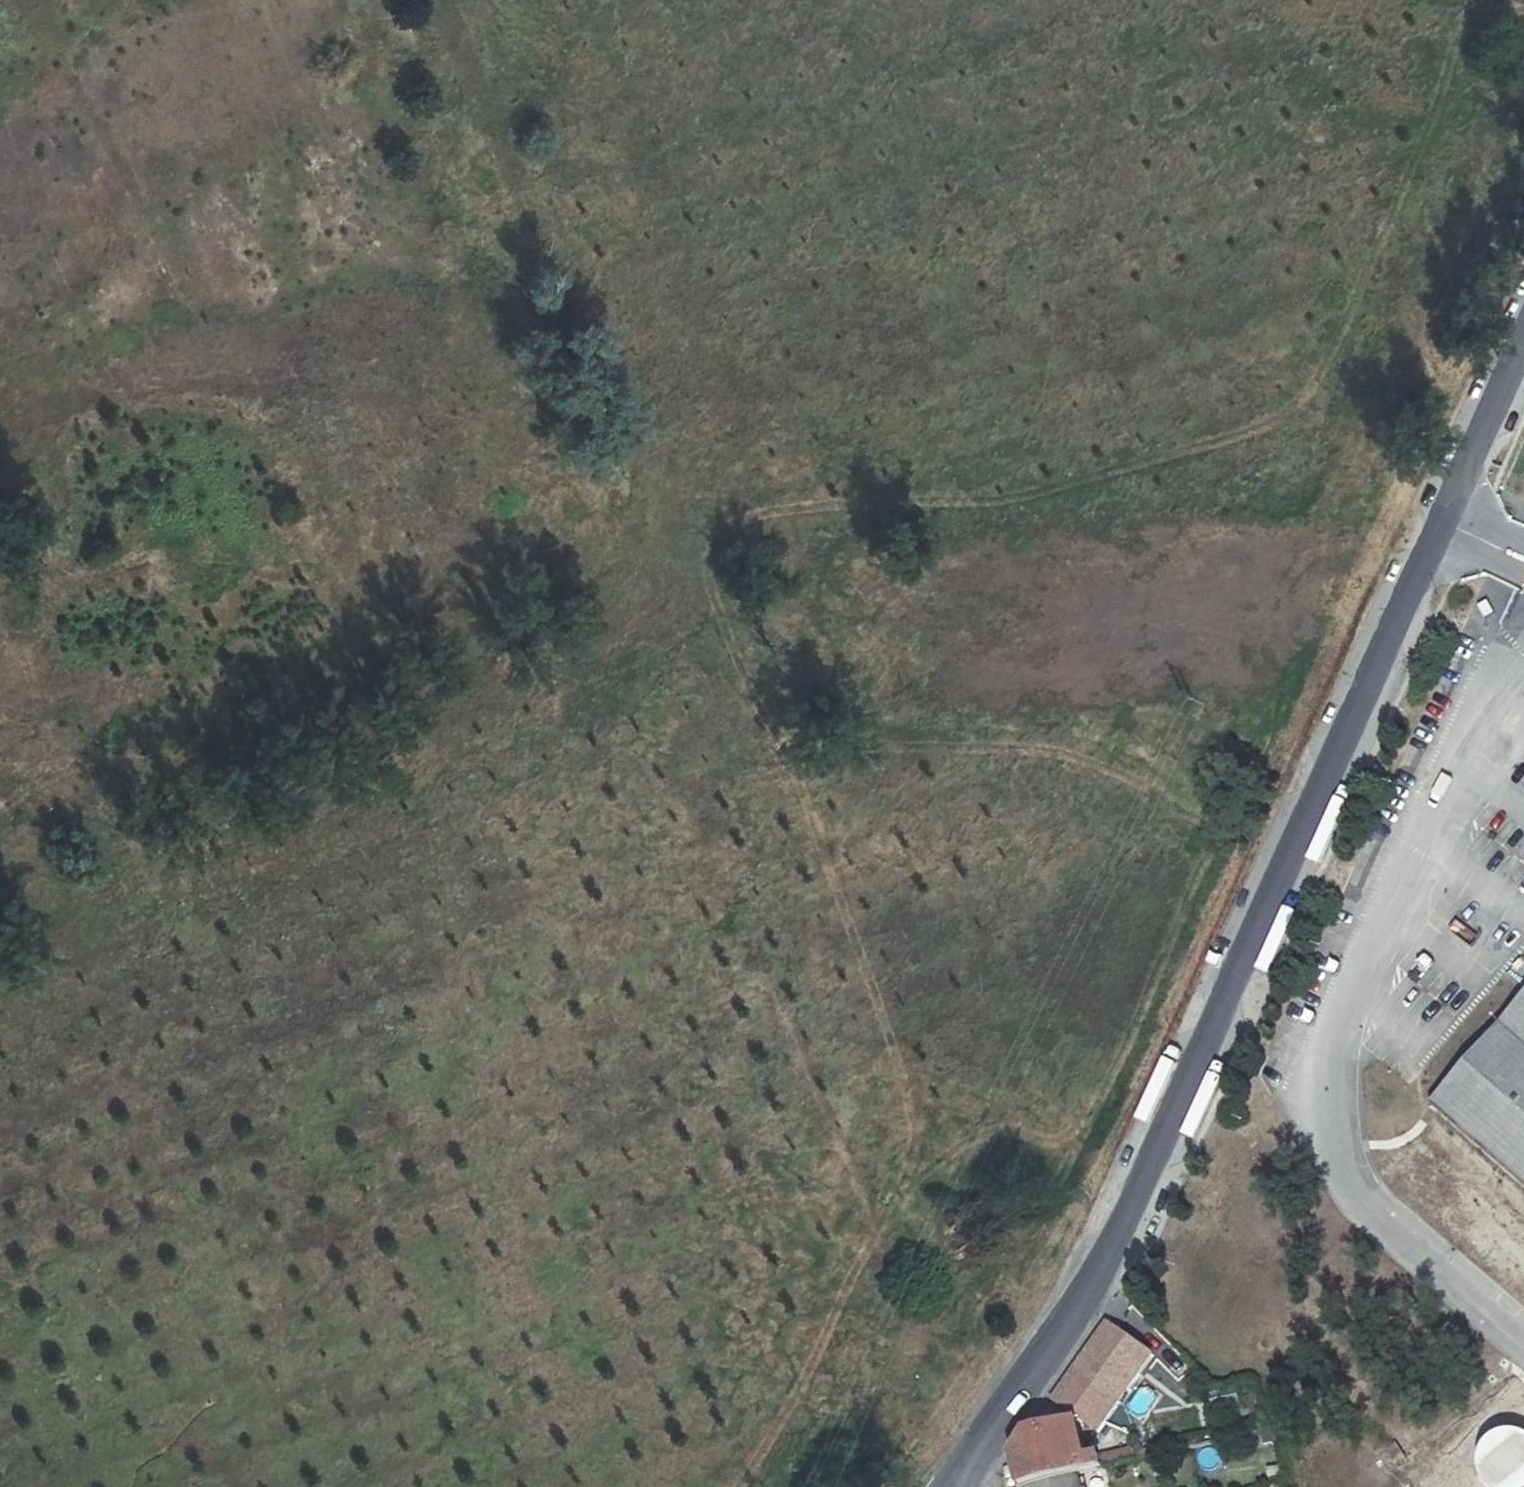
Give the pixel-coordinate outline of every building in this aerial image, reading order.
[(1421,1109),(1523,1199),(1523,991),(1421,1109)] [(1052,1392),(1060,1425),(1070,1422),(1109,1413),(1096,1383),(1128,1339),(1101,1318),(1052,1392)] [(1015,1486),(1022,1486),(1071,1476),(1126,1462),(1122,1448),(1079,1457),(1070,1422),(1060,1425),(1025,1434),(1008,1459),(1015,1486)] [(1514,1435),(1504,1436),(1495,1440),(1488,1446),(1483,1454),(1480,1464),(1480,1473),(1483,1482),(1487,1486),(1523,1486),(1523,1438),(1523,1437),(1514,1435)] [(1071,1476),(1022,1486),(1074,1486),(1071,1476)]
